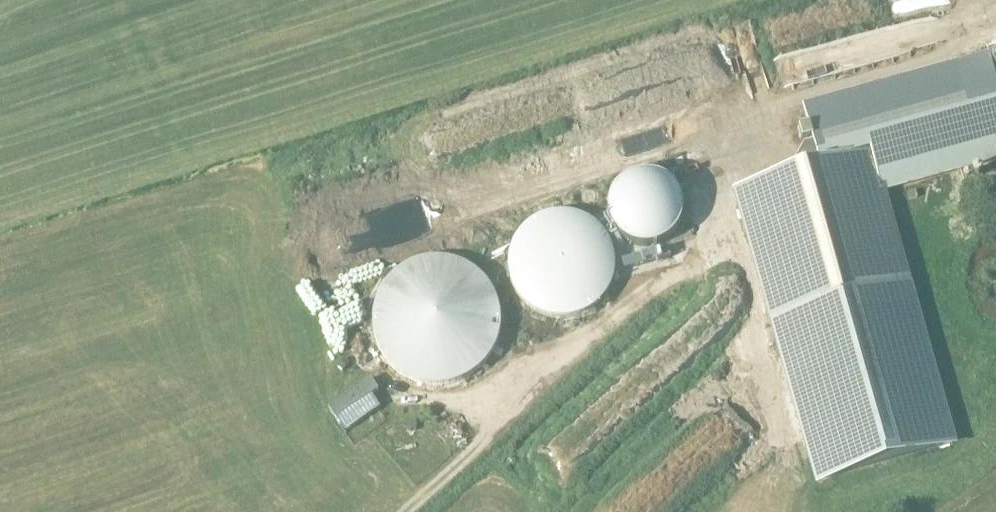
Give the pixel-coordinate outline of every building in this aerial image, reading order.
[(925,38),(922,24),(881,30),(883,45),(925,38)] [(843,54),(867,53),(866,40),(842,42),(843,54)] [(805,120),(812,145),(803,147),(789,169),(790,171),(734,187),(771,318),(814,484),(949,447),(880,189),(983,161),(983,160),(995,157),(995,47),(985,50),(987,57),(957,65),(801,108),(805,120)] [(706,53),(693,56),(696,70),(709,67),(706,53)] [(627,242),(628,243),(632,245),(635,246),(638,247),(642,247),(645,247),(649,247),(652,247),(655,246),(659,245),(662,243),(665,241),(668,240),(670,237),(673,235),(675,232),(677,229),(679,226),(680,223),(681,220),(682,216),(682,213),(682,210),(682,206),(682,203),(681,199),(680,196),(678,193),(677,190),(675,187),(672,185),(670,182),(667,180),(664,178),(661,176),(658,175),(655,174),(651,173),(648,173),(645,173),(641,173),(638,173),(634,174),(631,175),(628,177),(625,178),(622,180),(620,183),(617,185),(615,188),(613,191),(611,194),(610,197),(609,200),(608,204),(608,207),(608,210),(608,214),(609,217),(609,221),(611,224),(612,227),(614,230),(616,233),(618,235),(620,238),(621,239),(624,241),(627,242)] [(520,303),(523,307),(527,310),(531,312),(535,315),(539,317),(544,319),(548,320),(553,321),(558,321),(562,321),(567,321),(572,320),(577,319),(581,318),(586,316),(590,313),(594,311),(598,308),(601,305),(604,301),(607,297),(610,293),(612,289),(614,284),(615,280),(616,275),(617,270),(617,266),(617,261),(616,256),(615,251),(614,247),(612,242),(610,238),(607,234),(604,230),(601,227),(598,223),(594,220),(590,218),(585,215),(581,213),(576,212),(571,211),(566,210),(562,210),(557,210),(552,211),(547,212),(542,213),(538,215),(533,217),(529,220),(525,223),(522,226),(518,230),(515,233),(513,238),(511,242),(509,246),(507,251),(506,256),(505,261),(505,266),(505,271),(506,276),(507,281),(509,286),(511,290),(513,295),(516,299),(520,303)] [(500,314),(499,310),(498,306),(497,302),(495,297),(493,293),(491,289),(489,285),(486,282),(483,278),(480,275),(476,272),(473,270),(469,267),(465,265),(461,263),(457,261),(452,260),(448,259),(443,258),(439,258),(434,258),(430,258),(425,259),(421,260),(417,261),(412,263),(408,264),(404,267),(400,269),(397,272),(393,275),(390,278),(387,281),(384,285),(382,288),(379,292),(378,296),(376,301),(374,305),(373,309),(373,314),(372,318),(372,323),(372,327),(373,332),(374,336),(375,341),(376,345),(378,349),(380,353),(383,357),(385,361),(388,364),(391,367),(394,370),(398,373),(402,376),(406,378),(410,380),(414,382),(418,383),(423,384),(427,385),(431,386),(436,386),(441,386),(445,385),(449,384),(454,383),(458,382),(462,380),(466,378),(470,376),(474,373),(478,371),(481,368),(484,364),(487,361),(490,357),(492,353),(494,349),(496,345),(497,341),(498,336),(499,332),(500,327),(500,323),(500,318),(500,314)]
